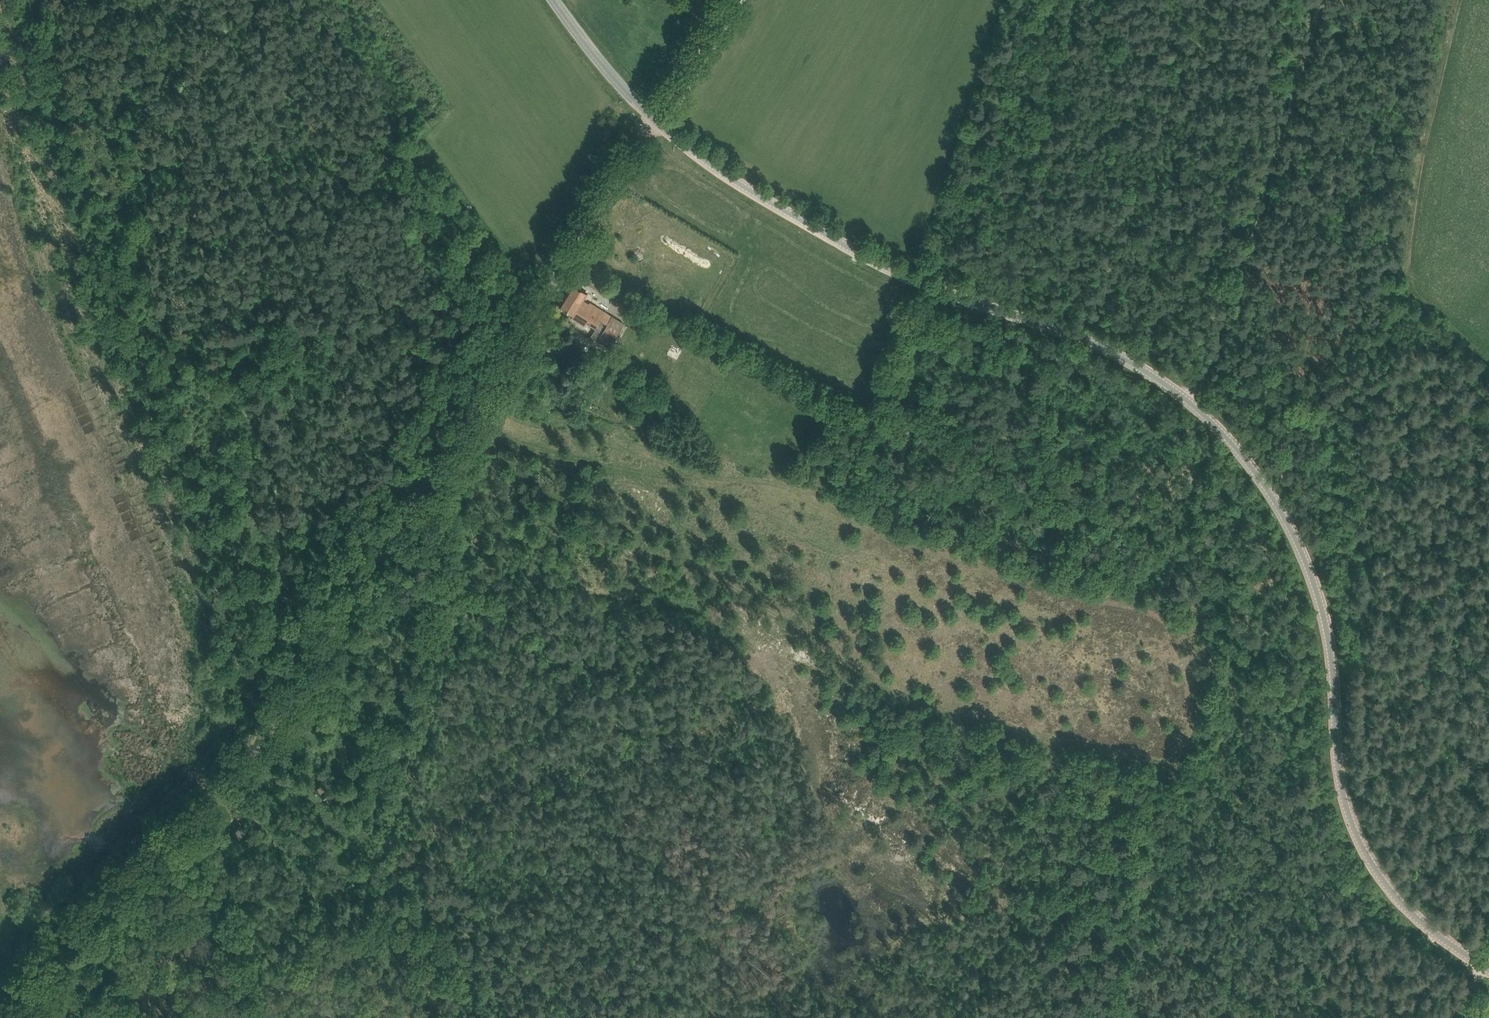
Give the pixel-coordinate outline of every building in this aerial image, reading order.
[(559,306),(574,315),(572,319),(579,323),(581,319),(596,328),(600,321),(606,325),(597,340),(609,347),(624,323),(605,312),(590,303),(589,303),(584,300),(588,293),(573,284),(559,306)] [(681,340),(689,345),(697,332),(689,328),(681,340)] [(293,760),(298,767),(309,760),(304,753),(293,760)] [(240,826),(234,832),(240,838),(246,831),(240,826)]
